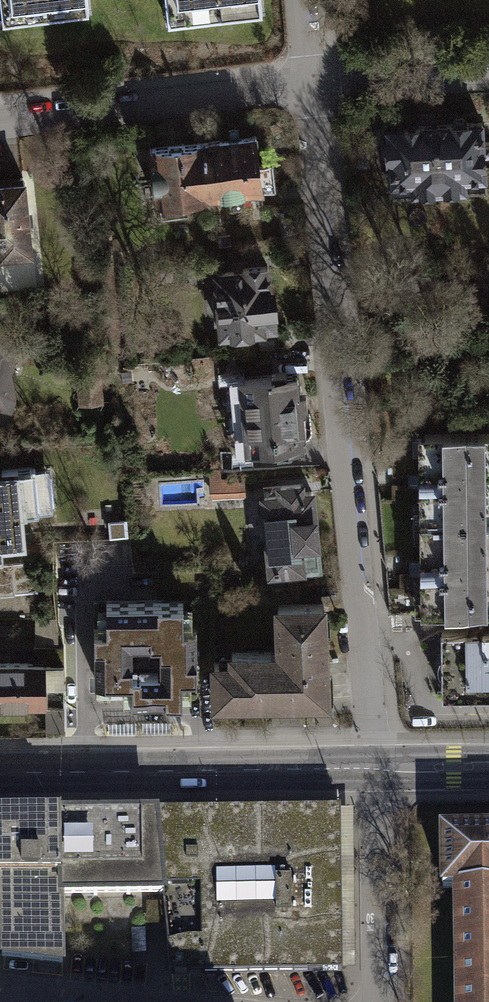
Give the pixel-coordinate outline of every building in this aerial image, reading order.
[(3,24),(89,14),(87,0),(0,0),(3,24)] [(168,26),(262,15),(261,0),(165,0),(168,26)] [(487,192),(484,155),(488,155),(488,144),(484,144),(482,123),(434,126),(439,192),(465,190),(465,193),(487,192)] [(415,193),(439,192),(434,126),(389,129),(390,143),(383,143),(384,156),(391,155),(393,198),(415,196),(415,193)] [(204,142),(211,196),(277,188),(274,163),(260,164),(256,136),(204,142)] [(161,203),(162,217),(189,214),(187,200),(211,196),(204,142),(150,148),(156,204),(161,203)] [(31,254),(23,177),(0,180),(0,254),(0,256),(31,254)] [(216,275),(221,334),(277,329),(273,289),(270,290),(268,267),(242,270),(243,272),(216,275)] [(10,407),(12,395),(8,373),(18,345),(2,326),(0,327),(0,405),(10,407)] [(79,372),(81,404),(102,403),(100,371),(79,372)] [(238,378),(244,451),(278,448),(278,454),(289,453),(292,452),(293,449),(300,448),(299,437),(305,436),(306,435),(306,434),(304,412),(306,412),(307,411),(308,410),(308,408),(306,393),(300,393),(298,379),(288,380),(287,374),(285,371),(283,371),(273,372),(273,375),(238,378)] [(488,522),(488,428),(423,429),(424,523),(488,522)] [(23,539),(21,512),(39,510),(35,467),(0,470),(0,542),(23,539)] [(210,470),(212,496),(244,494),(243,477),(221,478),(220,469),(210,470)] [(264,487),(272,570),(320,566),(313,492),(302,493),(301,484),(264,487)] [(488,615),(488,522),(424,523),(426,616),(488,615)] [(0,565),(0,592),(35,589),(33,562),(0,565)] [(183,624),(183,601),(107,602),(107,627),(95,627),(95,678),(132,678),(133,698),(182,698),(182,673),(197,673),(196,624),(183,624)] [(232,662),(214,662),(215,700),(325,697),(323,605),(279,606),(281,651),(232,652),(232,662)] [(441,632),(442,694),(488,693),(488,632),(441,632)] [(66,729),(64,647),(36,648),(36,664),(0,665),(0,704),(46,703),(47,730),(66,729)] [(156,816),(163,894),(171,974),(356,971),(354,810),(156,813),(156,816)] [(60,817),(60,814),(0,815),(0,878),(1,956),(62,963),(61,896),(60,817)] [(60,817),(61,896),(163,894),(156,816),(60,817)] [(488,885),(488,823),(446,823),(447,886),(458,886),(488,885)] [(458,886),(460,1001),(488,1001),(488,885),(458,886)]
